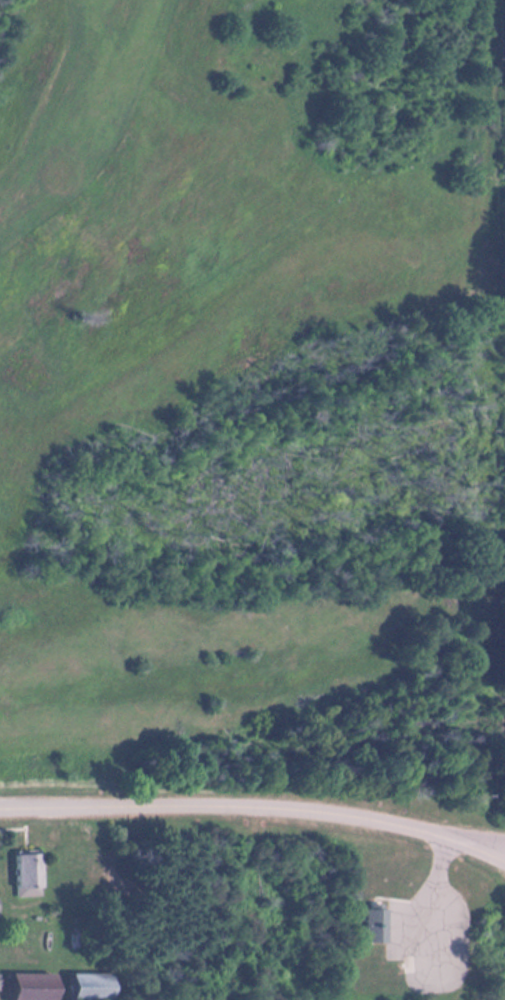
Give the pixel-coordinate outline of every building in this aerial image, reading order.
[(17,898),(42,898),(42,853),(17,853),(17,898)] [(365,943),(387,943),(388,909),(366,909),(365,943)] [(56,974),(12,974),(12,999),(56,999),(56,974)] [(72,999),(112,999),(112,974),(72,974),(72,999)]
